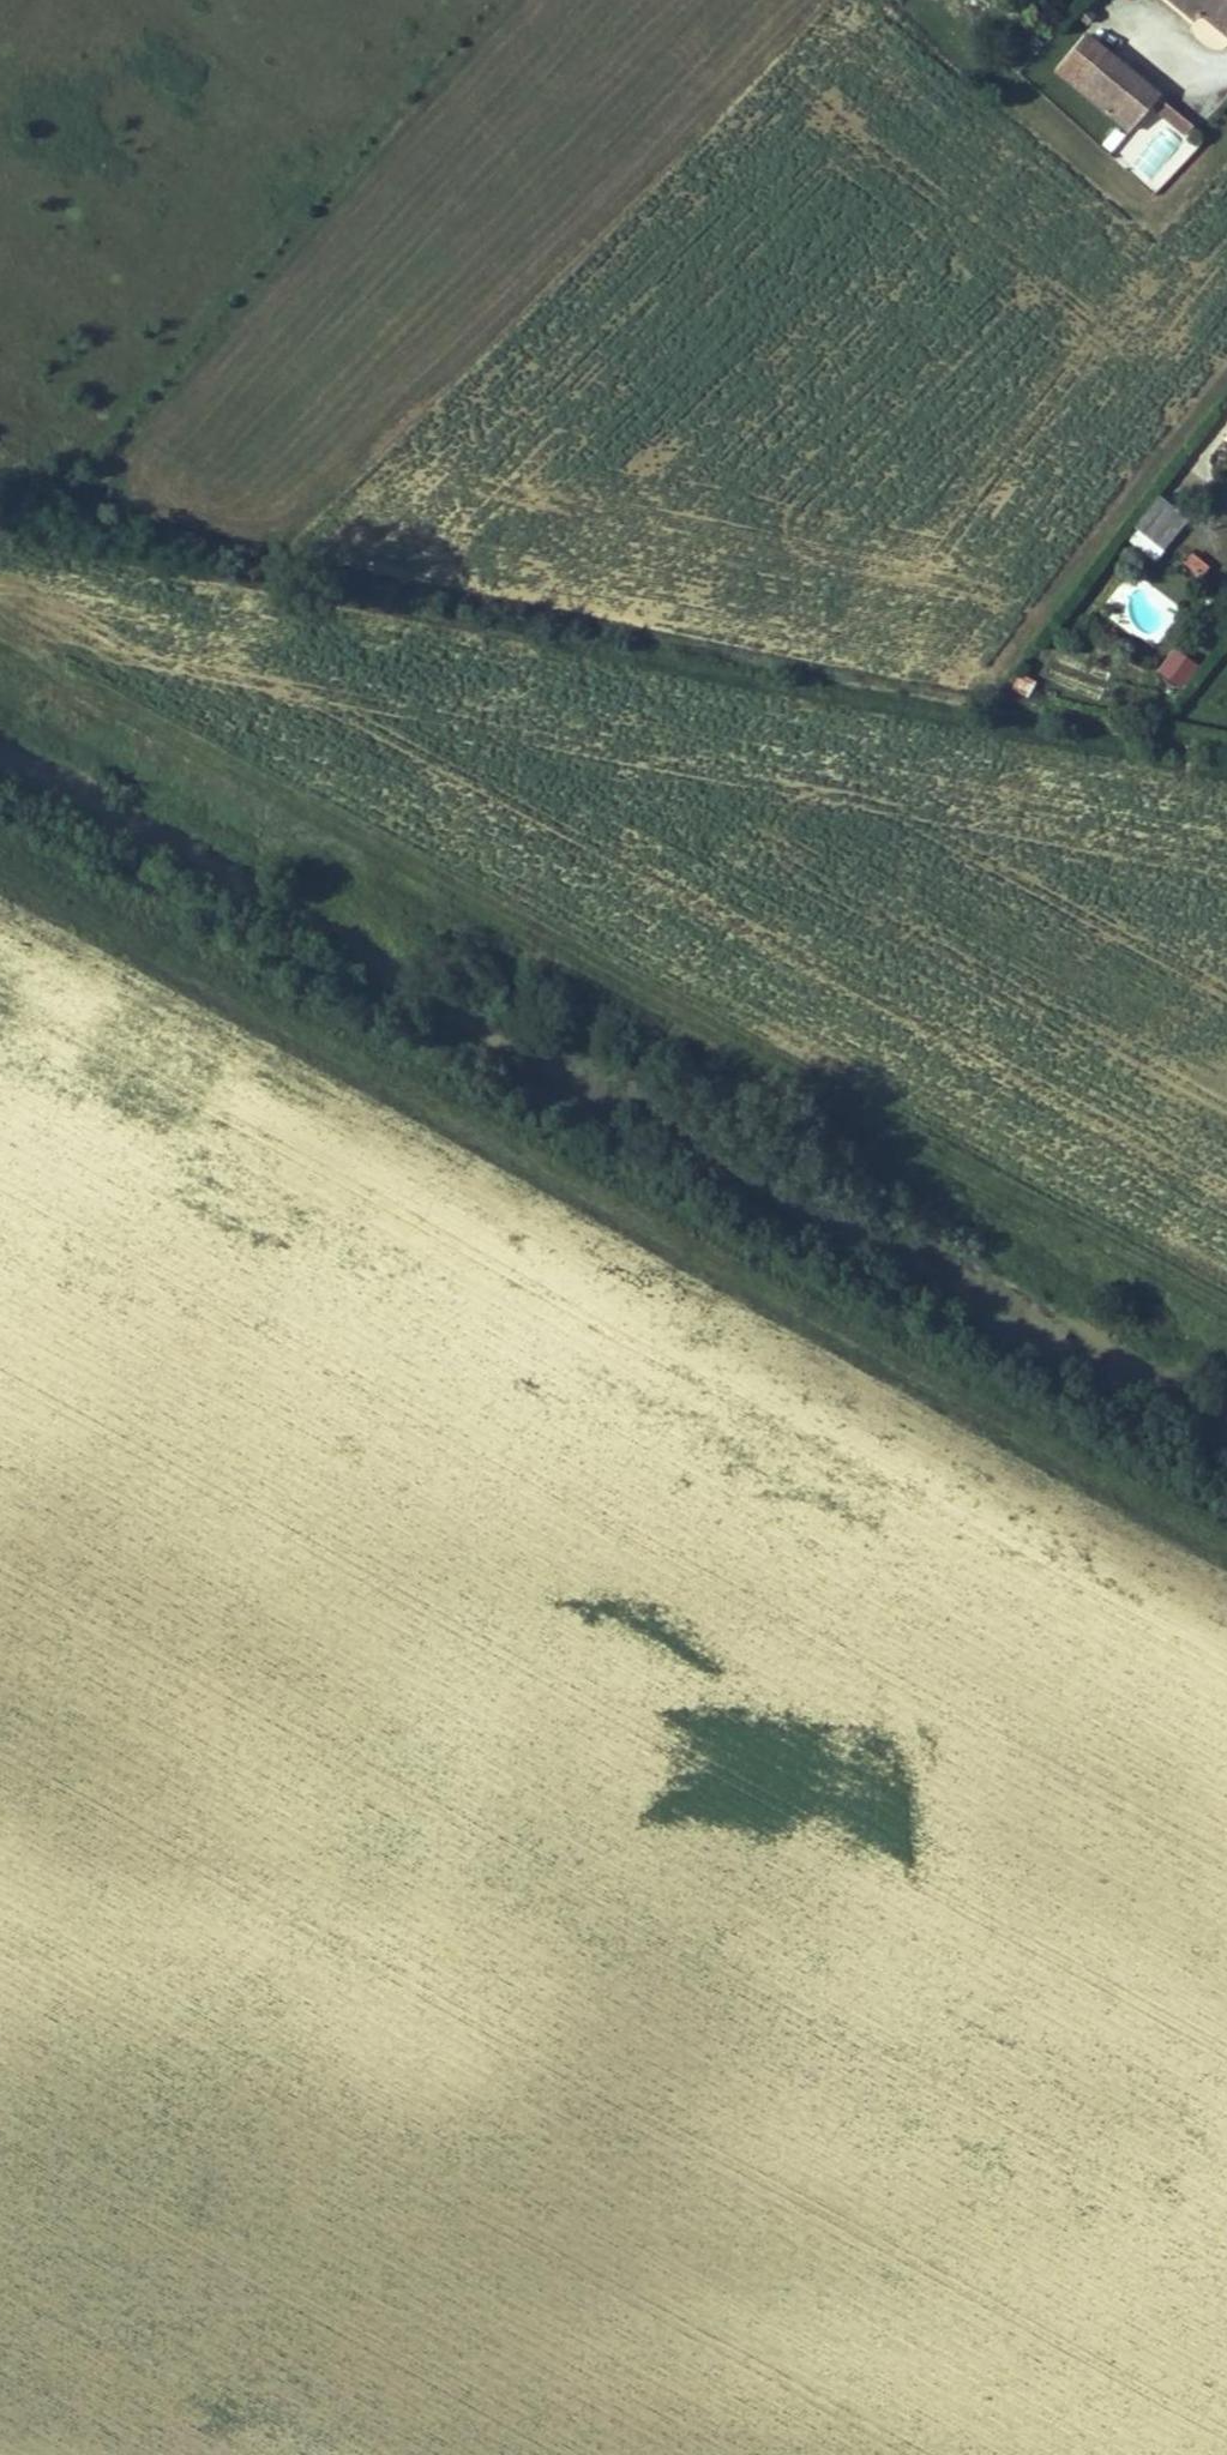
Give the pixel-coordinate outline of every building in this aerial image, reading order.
[(1176,0),(1149,0),(1186,29),(1192,21),(1196,15),(1176,0)] [(1196,15),(1192,21),(1226,50),(1226,0),(1176,0),(1196,15)] [(1122,145),(1151,108),(1060,39),(1032,75),(1122,145)] [(1171,123),(1157,112),(1149,122),(1164,132),(1171,123)] [(1187,135),(1171,123),(1164,132),(1180,145),(1187,135)] [(1187,515),(1160,495),(1138,527),(1165,546),(1187,515)] [(1156,558),(1165,546),(1138,527),(1129,539),(1156,558)] [(1202,577),(1209,567),(1189,552),(1182,562),(1202,577)] [(1156,675),(1180,693),(1199,667),(1176,649),(1156,675)]
